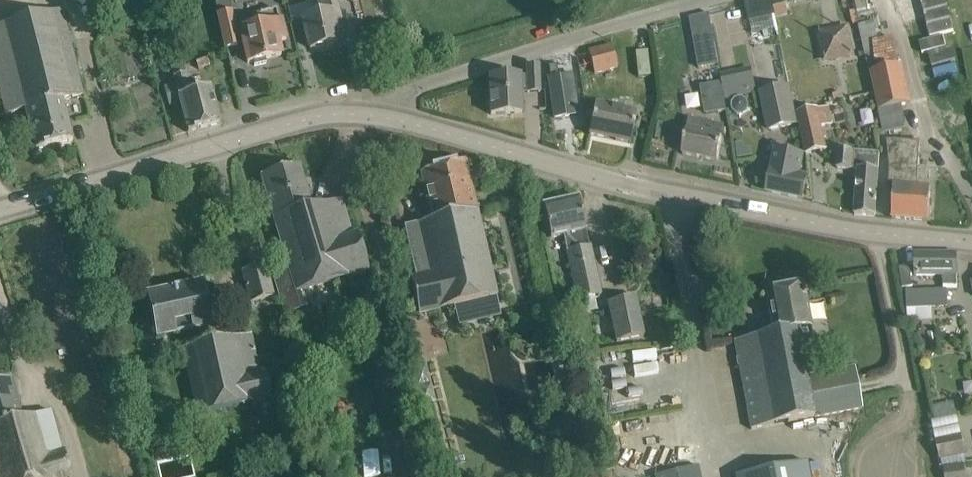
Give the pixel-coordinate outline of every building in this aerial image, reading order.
[(231,0),(217,3),(219,14),(233,11),(231,0)] [(341,0),(318,0),(322,16),(304,21),(306,29),(310,49),(339,42),(337,32),(343,31),(338,11),(336,1),(341,0)] [(929,32),(954,26),(947,0),(921,0),(929,32)] [(219,14),(217,14),(224,47),(243,43),(248,63),(281,56),(278,41),(284,40),(276,8),(239,16),(237,10),(233,11),(219,14)] [(36,150),(73,141),(62,100),(83,95),(62,12),(0,28),(0,91),(6,114),(25,109),(36,150)] [(872,71),(880,110),(885,133),(907,129),(902,106),(911,104),(903,65),(899,65),(893,38),(878,41),(874,21),(861,24),(872,71)] [(715,36),(698,39),(701,57),(718,54),(715,36)] [(588,50),(595,74),(618,67),(611,44),(588,50)] [(927,52),(931,67),(956,60),(952,46),(927,52)] [(637,52),(639,77),(651,75),(649,51),(637,52)] [(208,58),(196,61),(199,69),(210,66),(208,58)] [(551,70),(546,69),(551,109),(574,108),(571,68),(557,69),(556,63),(550,63),(551,70)] [(180,103),(188,133),(220,124),(215,105),(211,88),(194,92),(189,74),(186,75),(184,66),(171,69),(175,84),(163,87),(169,106),(180,103)] [(489,78),(491,115),(522,113),(522,93),(541,92),(539,66),(527,67),(527,76),(489,78)] [(723,79),(726,94),(740,91),(739,89),(755,86),(753,75),(737,79),(736,76),(723,79)] [(762,93),(770,129),(796,124),(788,87),(762,93)] [(733,102),(733,106),(734,110),(738,113),(742,114),(746,112),(749,109),(749,104),(748,100),(744,98),(740,97),(736,99),(733,102)] [(589,135),(630,143),(637,112),(595,103),(589,135)] [(798,113),(806,154),(824,150),(819,127),(833,124),(829,107),(798,113)] [(682,154),(718,161),(725,126),(690,119),(682,154)] [(890,186),(895,186),(892,218),(929,221),(931,188),(918,187),(921,141),(888,140),(891,168),(890,186)] [(839,149),(838,168),(852,169),(858,169),(855,214),(876,216),(879,169),(880,153),(853,150),(839,149)] [(767,191),(803,199),(807,178),(801,176),(804,161),(795,159),(796,154),(785,152),(784,156),(775,154),(767,191)] [(417,278),(411,279),(420,315),(498,296),(478,212),(466,163),(421,173),(432,221),(405,227),(410,247),(412,258),(417,278)] [(300,166),(261,177),(289,271),(273,276),(285,314),(300,309),(295,293),(370,271),(358,231),(352,233),(342,199),(312,208),(300,166)] [(543,205),(551,240),(564,237),(567,253),(578,302),(601,297),(591,248),(589,248),(586,233),(579,198),(543,205)] [(916,254),(916,274),(943,274),(943,285),(956,285),(956,274),(956,254),(916,254)] [(242,271),(247,291),(251,306),(275,300),(266,265),(242,271)] [(902,289),(906,288),(912,287),(909,265),(899,267),(902,289)] [(209,325),(211,324),(206,301),(202,281),(147,294),(152,313),(156,335),(198,327),(202,345),(183,348),(195,414),(270,400),(265,372),(255,374),(248,337),(213,343),(209,325)] [(735,341),(738,360),(751,430),(814,418),(862,409),(854,367),(808,376),(799,330),(812,327),(804,284),(766,292),(774,334),(735,341)] [(912,288),(906,288),(907,309),(947,307),(946,286),(912,288)] [(607,303),(616,342),(643,336),(634,297),(607,303)] [(517,337),(515,342),(515,345),(530,354),(534,346),(517,337)] [(549,357),(556,387),(574,383),(567,353),(549,357)] [(66,458),(64,459),(51,411),(22,419),(11,379),(0,382),(0,476),(71,476),(66,458)] [(953,403),(932,407),(934,420),(956,416),(953,403)] [(937,441),(941,459),(965,453),(961,436),(937,441)] [(807,464),(738,476),(809,476),(807,464)] [(944,468),(945,476),(966,476),(964,465),(944,468)] [(698,466),(655,476),(700,476),(698,466)]
